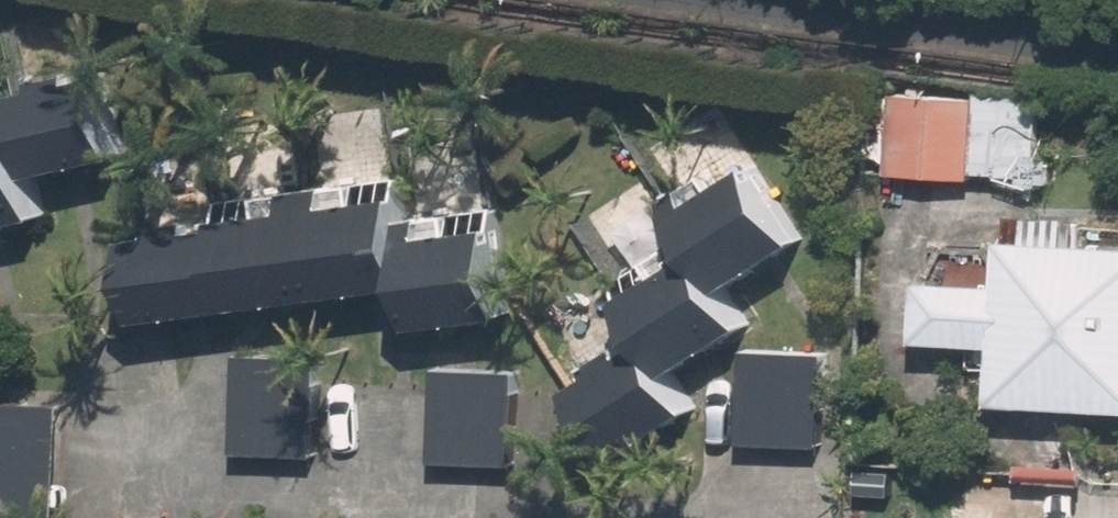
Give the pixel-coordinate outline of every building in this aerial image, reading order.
[(114,153),(98,63),(7,81),(16,124),(24,169),(114,153)] [(1041,165),(1043,97),(975,94),(975,102),(894,97),(890,177),(971,180),(1018,182),(1018,189),(1051,191),(1053,165),(1041,165)] [(32,212),(24,169),(16,124),(0,126),(0,217),(32,212)] [(694,243),(724,287),(799,238),(748,160),(687,197),(678,183),(663,194),(694,243)] [(402,278),(397,230),(391,190),(303,202),(314,290),(402,278)] [(227,301),(314,290),(303,202),(215,213),(216,223),(227,301)] [(397,230),(402,278),(408,322),(500,309),(488,220),(397,230)] [(136,312),(227,301),(216,223),(126,236),(136,312)] [(745,320),(724,287),(694,243),(619,292),(642,327),(670,369),(745,320)] [(1001,247),(999,292),(918,289),(916,346),(997,351),(995,406),(1117,412),(1117,252),(1001,247)] [(693,404),(670,369),(642,327),(589,360),(594,368),(569,384),(615,454),(693,404)] [(823,442),(827,349),(742,346),(738,439),(823,442)] [(317,355),(235,350),(230,451),(313,454),(317,355)] [(433,367),(429,457),(507,461),(512,370),(433,367)] [(0,399),(0,517),(52,517),(56,402),(0,399)] [(1019,489),(932,486),(931,517),(1018,517),(1019,489)]
